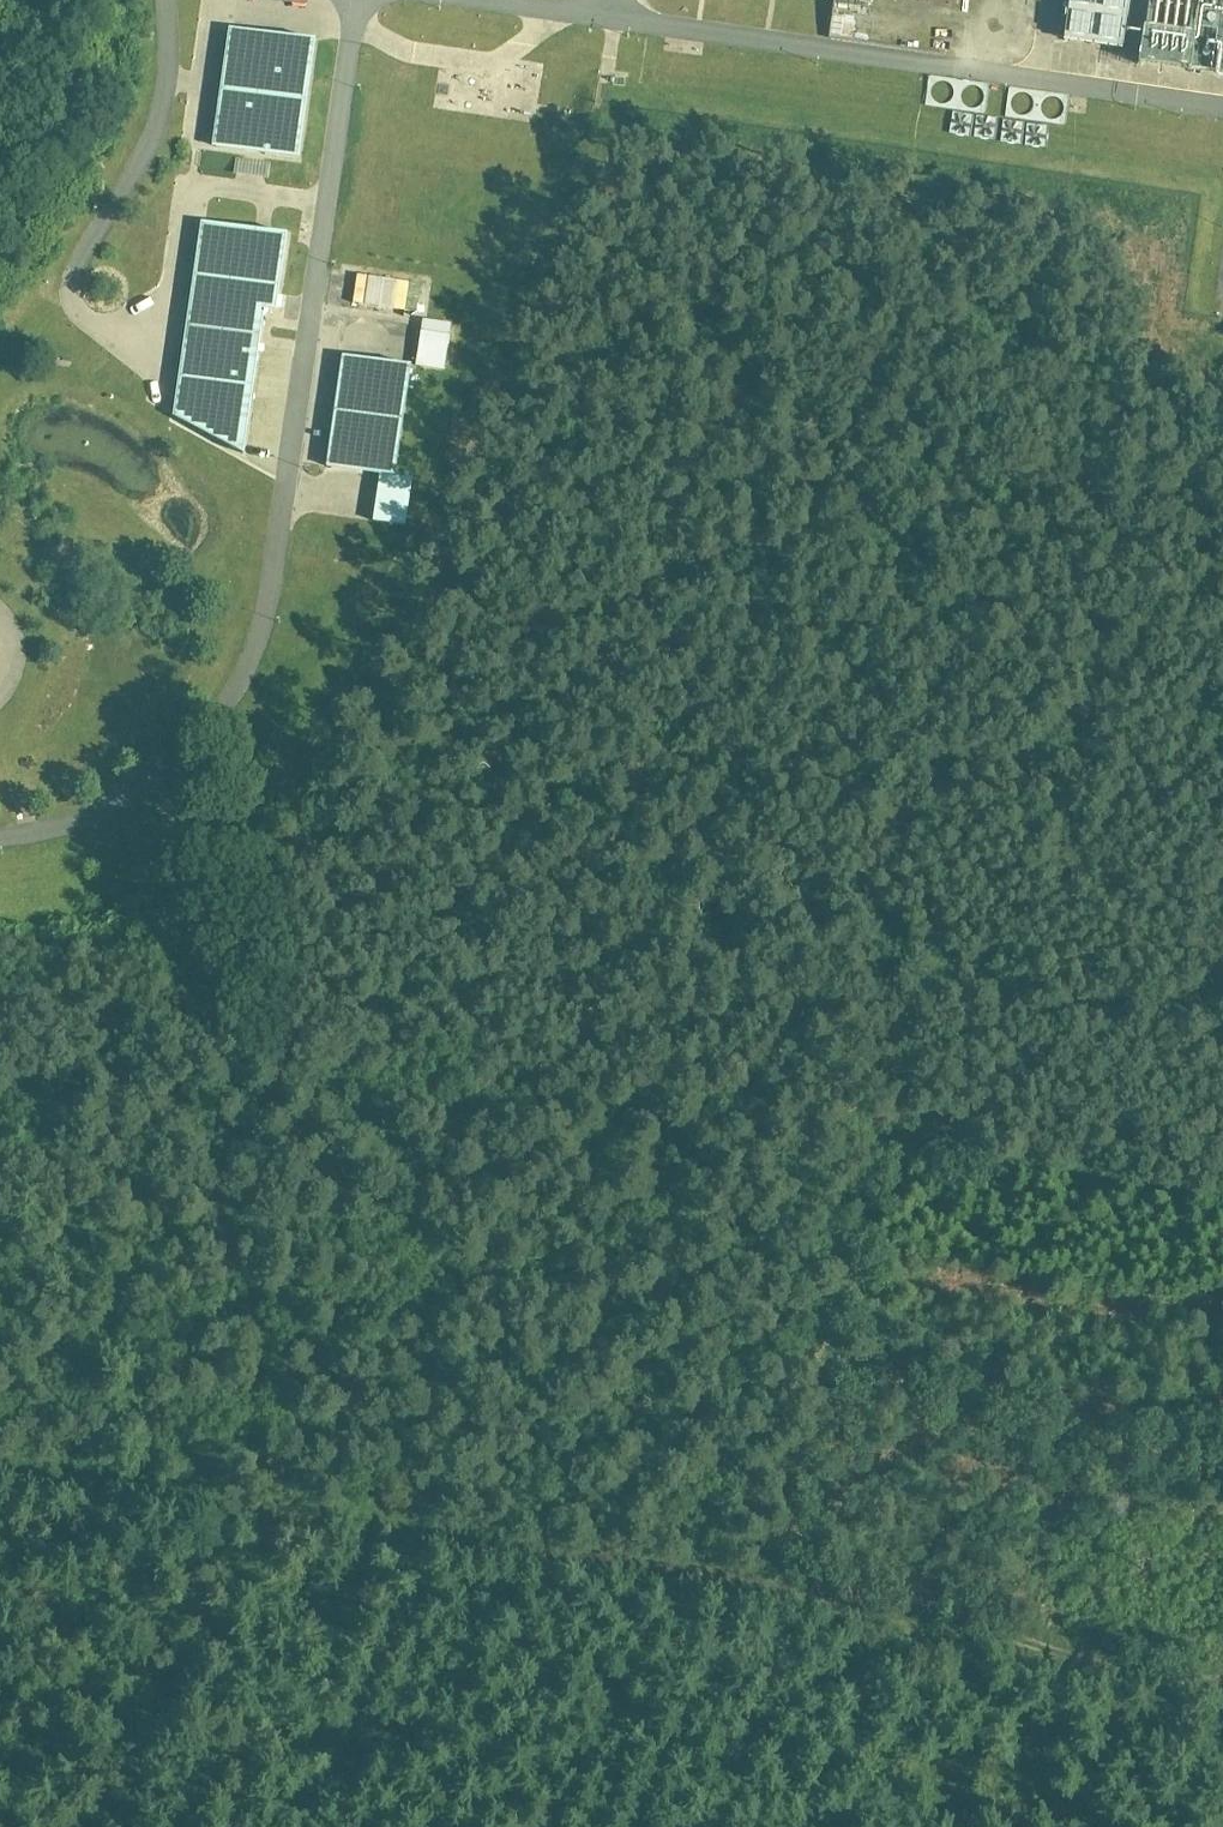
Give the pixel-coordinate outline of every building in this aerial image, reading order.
[(1070,31),(1131,41),(1137,0),(1074,0),(1070,31)] [(324,34),(232,24),(219,139),(312,149),(324,34)] [(290,232),(212,220),(182,418),(255,466),(290,232)] [(421,365),(350,358),(339,464),(410,471),(421,365)]
